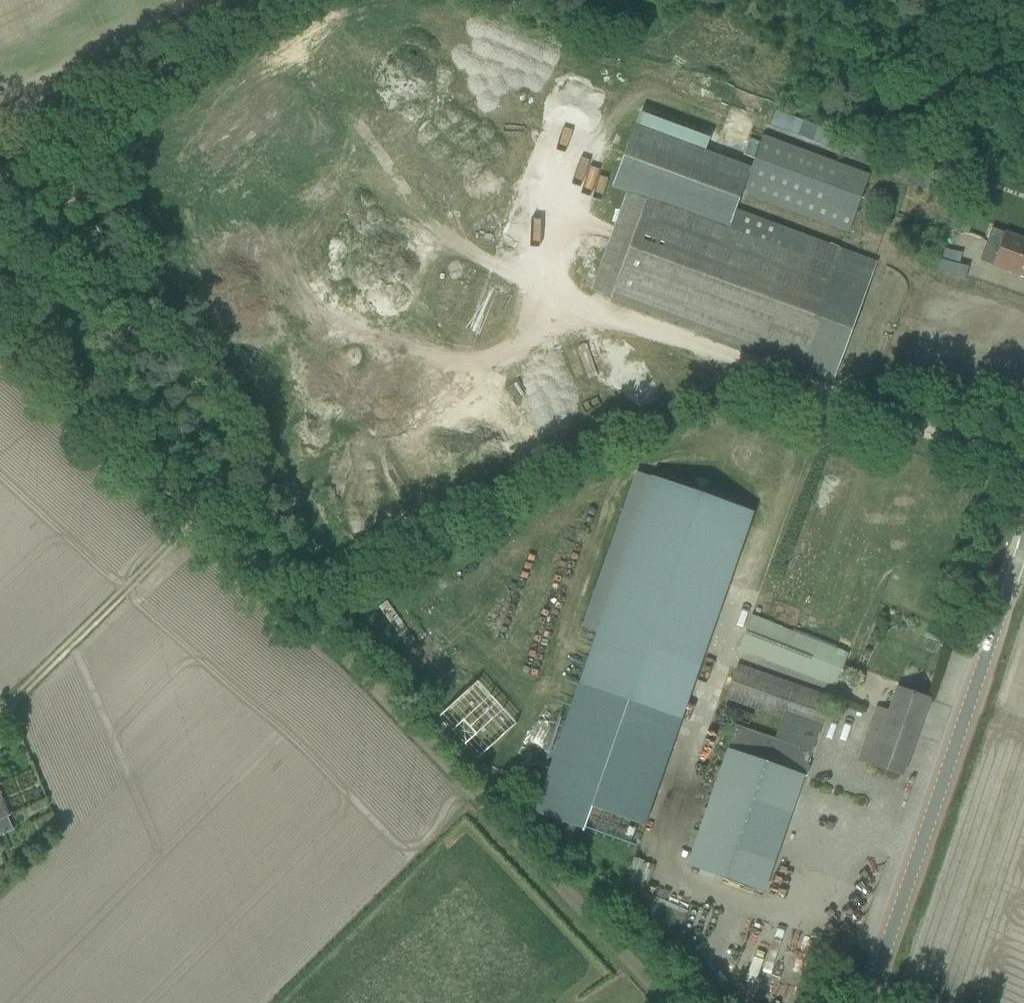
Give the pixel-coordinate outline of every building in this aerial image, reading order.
[(769,125),(873,163),(878,148),(775,110),(769,125)] [(868,175),(763,137),(751,169),(634,126),(611,188),(626,193),(590,291),(611,298),(610,299),(834,381),(877,262),(735,210),(742,194),(847,232),(868,175)] [(965,191),(950,227),(960,231),(968,213),(974,215),(981,197),(965,191)] [(985,245),(999,250),(993,265),(1023,277),(1023,241),(1005,234),(991,229),(985,245)] [(651,476),(578,684),(681,720),(753,512),(651,476)] [(740,649),(836,686),(849,653),(752,616),(740,649)] [(687,866),(763,892),(831,699),(738,667),(726,699),(782,719),(775,739),(736,726),(687,866)] [(859,760),(901,775),(928,700),(897,689),(889,712),(877,707),(859,760)] [(515,734),(476,694),(439,731),(478,770),(515,734)] [(857,718),(847,749),(857,753),(868,722),(857,718)] [(13,830),(7,817),(8,816),(0,798),(0,836),(13,830)] [(626,883),(648,887),(652,863),(631,859),(626,883)]
